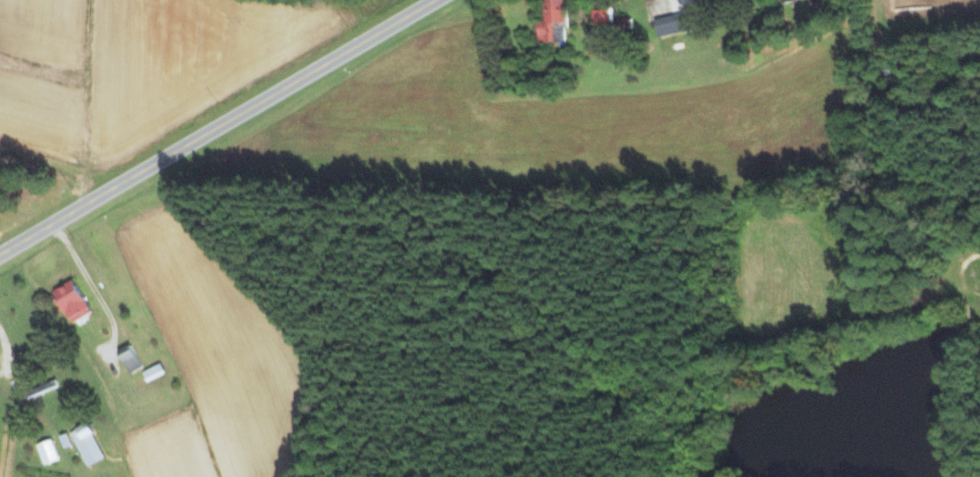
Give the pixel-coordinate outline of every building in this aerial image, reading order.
[(537,21),(537,43),(565,42),(564,0),(543,0),(543,21),(537,21)] [(592,11),(592,24),(611,24),(610,10),(592,11)] [(657,36),(691,30),(688,13),(654,19),(657,36)] [(631,18),(614,19),(615,33),(632,32),(631,18)] [(89,312),(70,279),(50,290),(69,324),(89,312)] [(140,368),(132,348),(119,354),(127,373),(140,368)] [(146,381),(164,373),(160,364),(142,372),(146,381)] [(57,388),(54,381),(24,389),(26,397),(57,388)] [(88,425),(71,431),(84,466),(101,460),(88,425)] [(35,444),(43,465),(58,459),(50,438),(35,444)]
